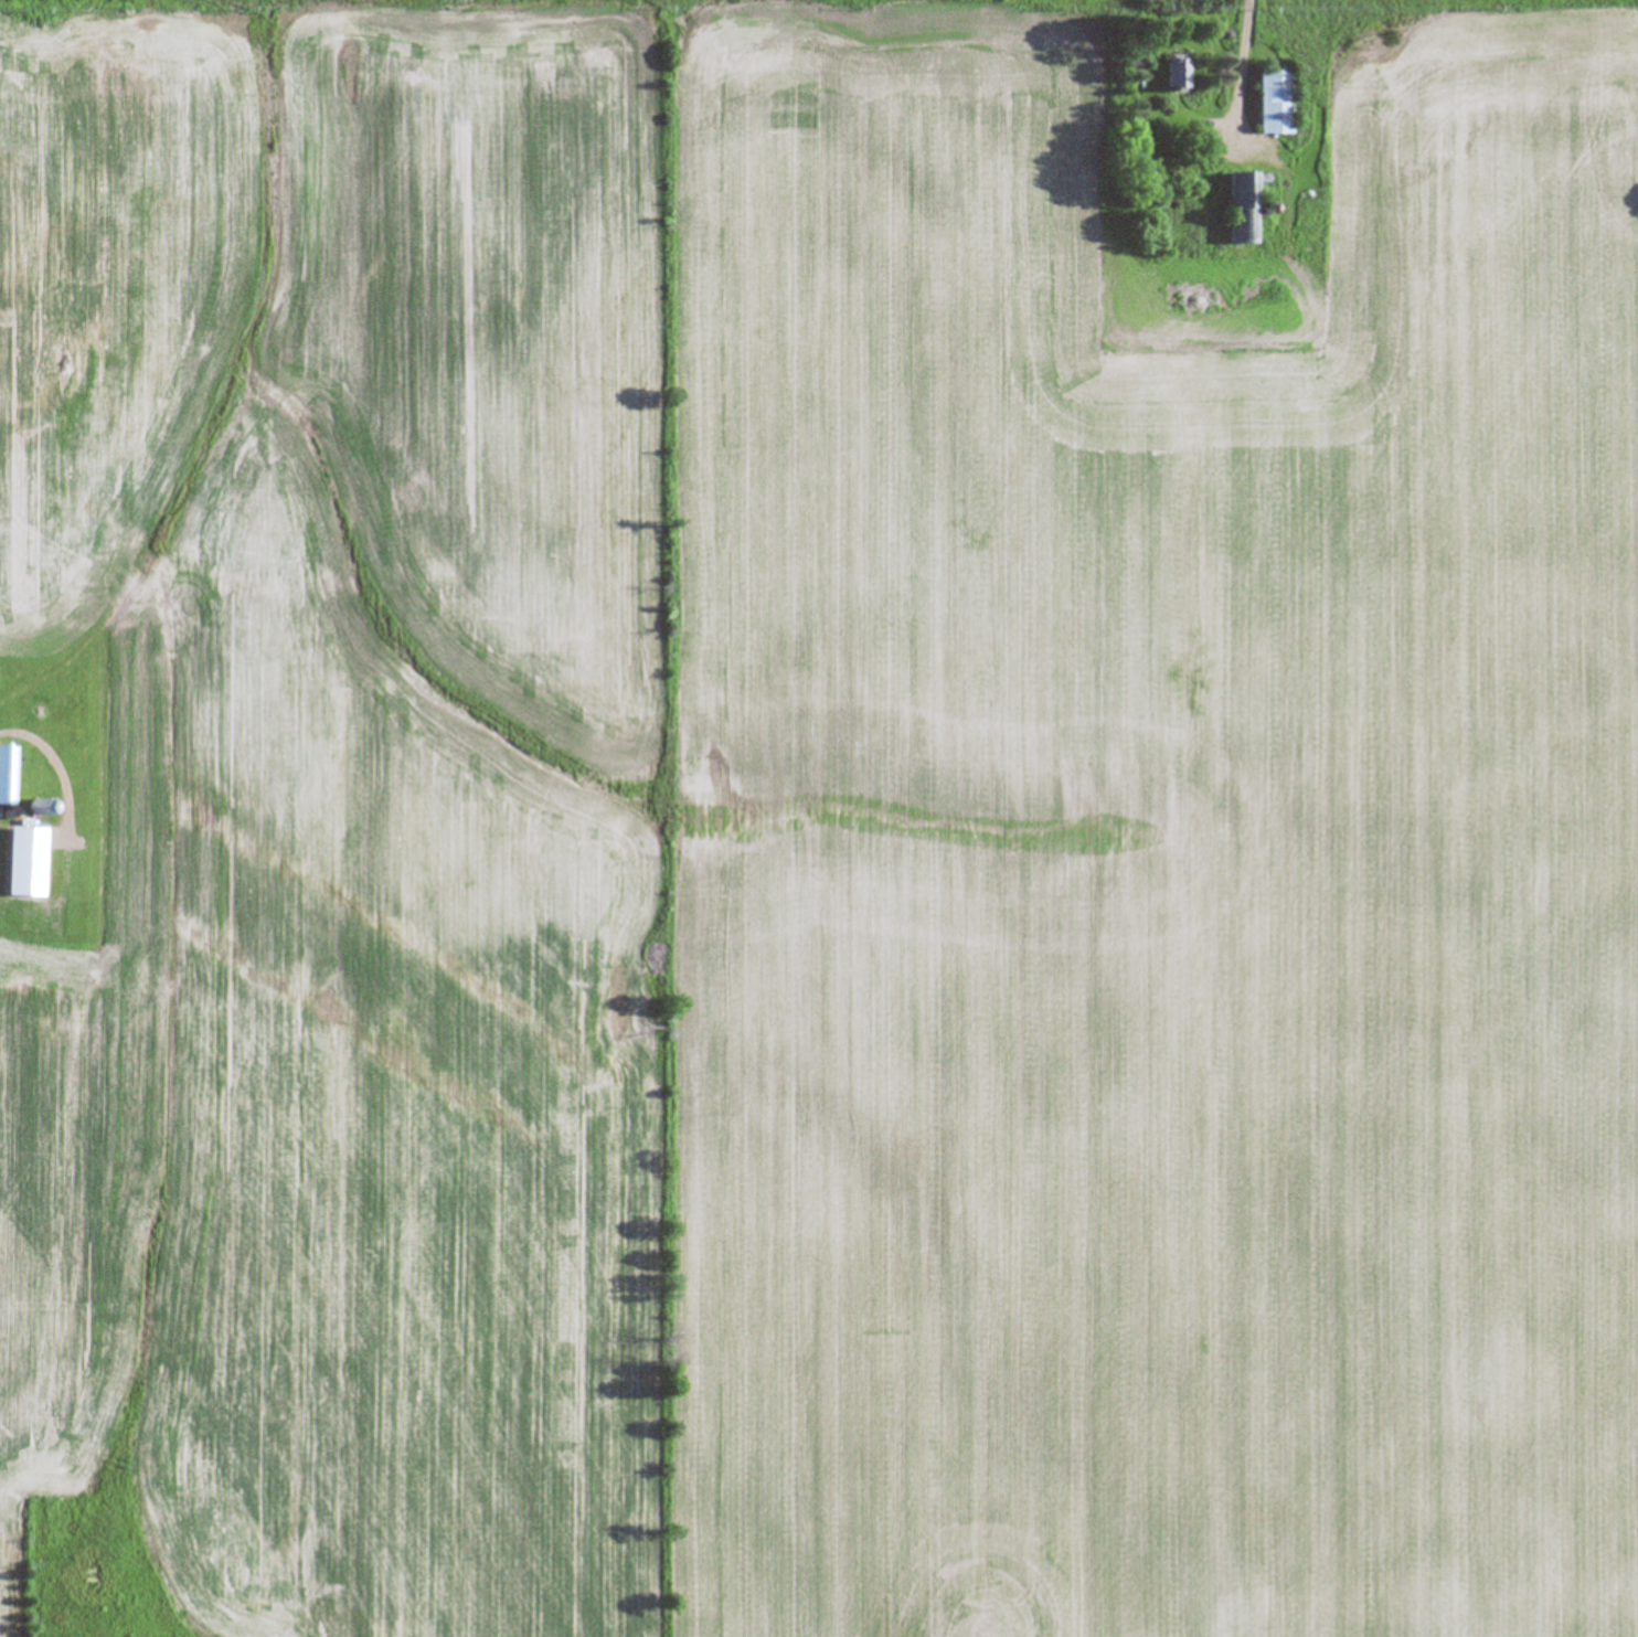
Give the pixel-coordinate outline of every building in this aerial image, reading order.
[(1165,61),(1165,90),(1187,90),(1187,61),(1165,61)] [(1255,136),(1288,136),(1288,71),(1255,71),(1255,136)] [(1226,245),(1254,245),(1254,174),(1226,174),(1226,245)] [(11,809),(12,749),(0,749),(0,809),(11,809)]
